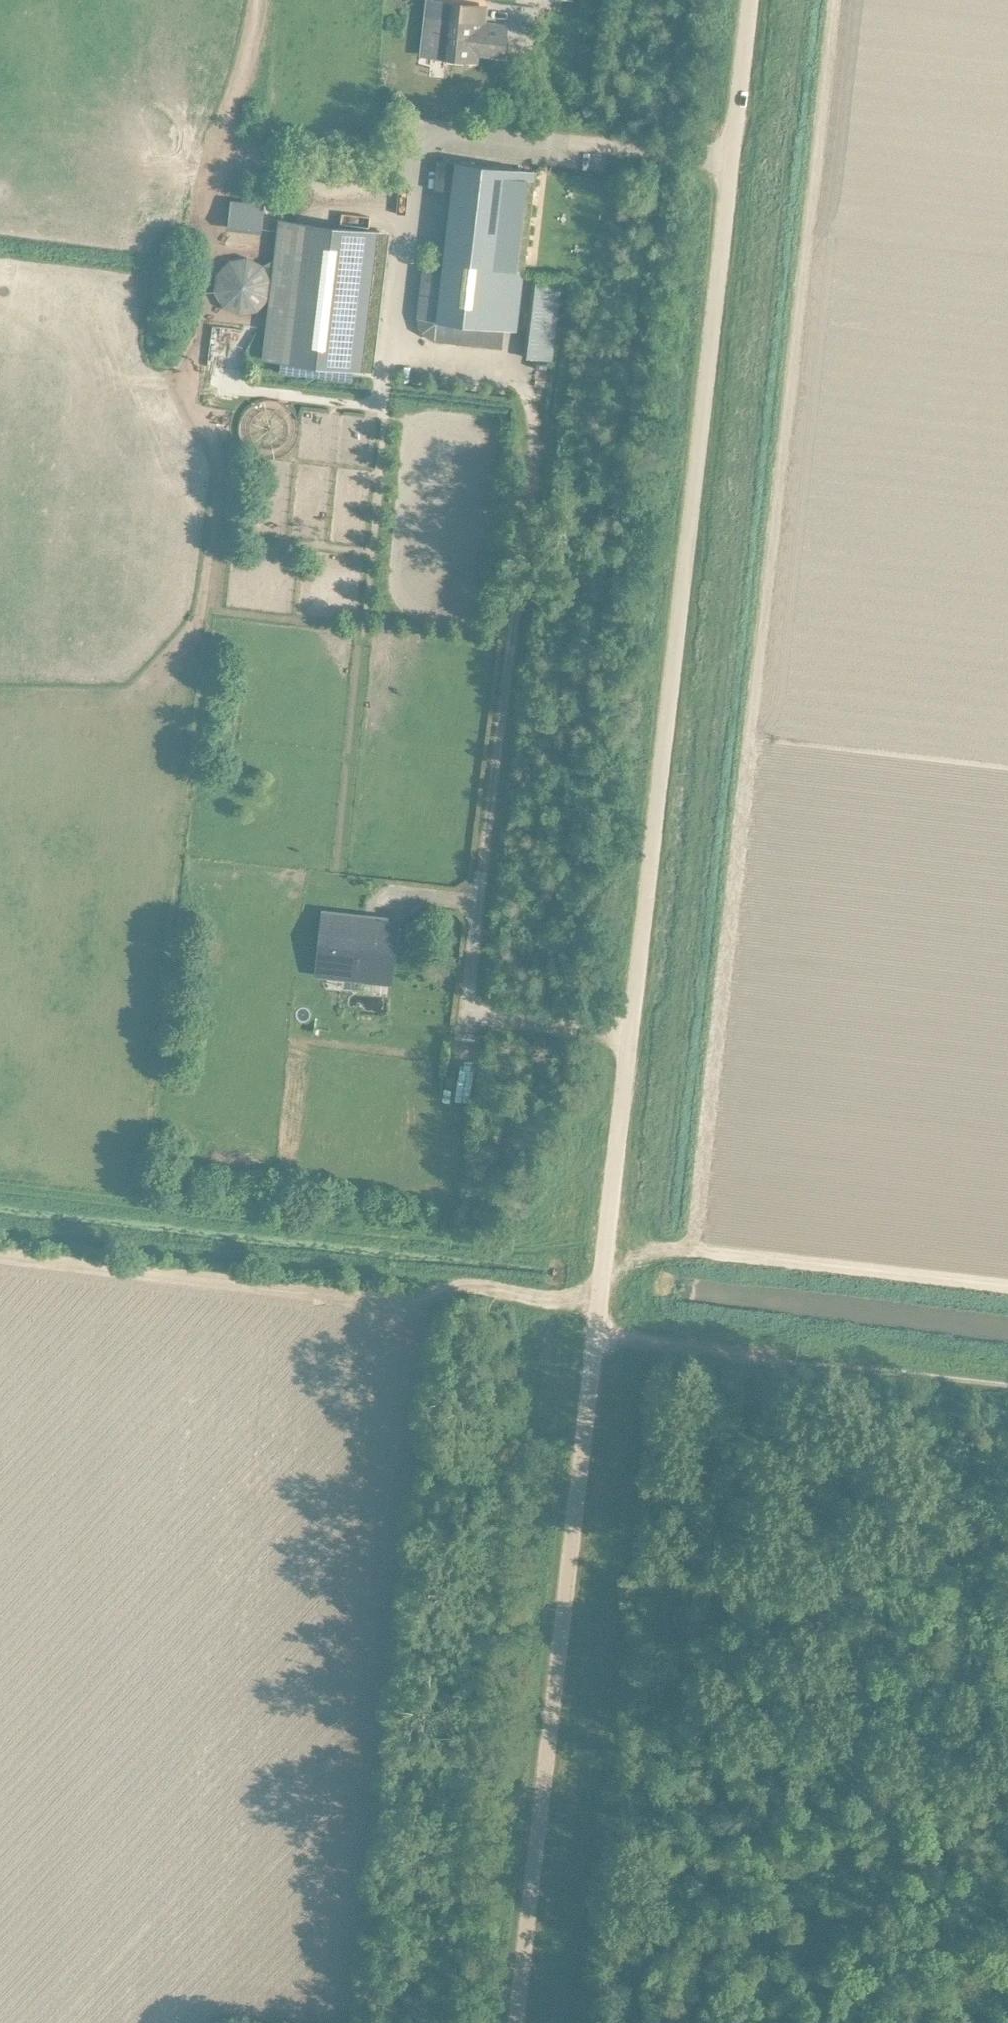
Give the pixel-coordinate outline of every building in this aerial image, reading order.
[(505,64),(509,35),(487,33),(488,19),(462,16),(460,30),(434,27),(431,50),(439,51),(438,64),(472,68),(473,61),(505,64)] [(442,168),(438,199),(455,201),(446,282),(440,329),(508,337),(520,339),(539,180),(459,170),(442,168)] [(286,371),(354,379),(370,240),(303,231),(286,371)] [(347,985),(393,991),(400,930),(385,928),(384,938),(367,936),(366,944),(337,940),(334,972),(348,973),(347,985)]
